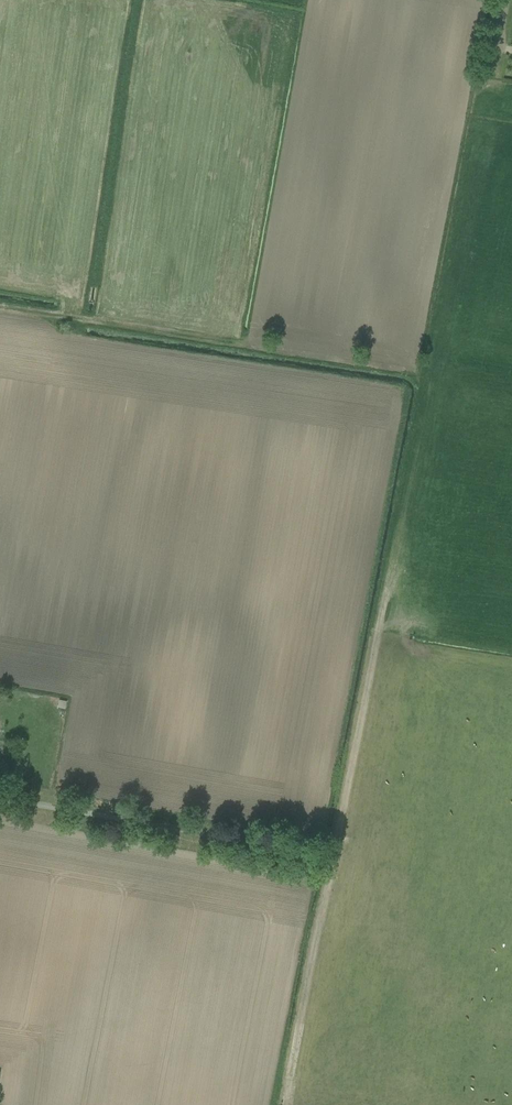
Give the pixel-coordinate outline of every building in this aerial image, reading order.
[(60,699),(58,707),(65,708),(67,701),(60,699)]
